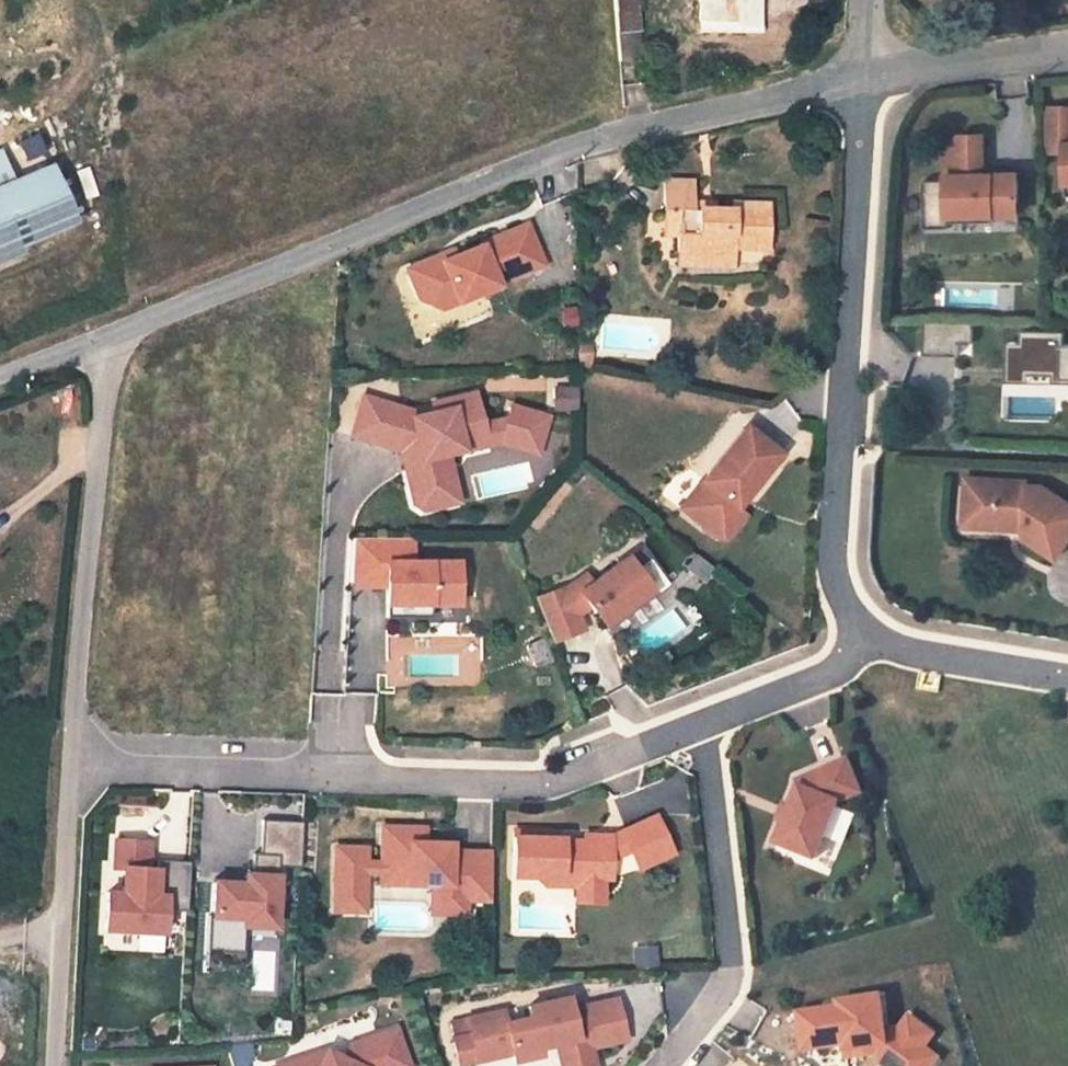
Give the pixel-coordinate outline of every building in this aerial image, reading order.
[(636,0),(614,0),(616,30),(637,28),(636,0)] [(700,11),(737,13),(738,19),(761,19),(761,0),(700,0),(700,11)] [(737,13),(700,11),(700,24),(761,26),(761,19),(738,19),(737,13)] [(619,61),(640,59),(637,28),(616,30),(619,61)] [(1048,106),(1049,143),(1065,142),(1066,194),(1067,194),(1067,106),(1048,106)] [(1019,213),(1018,172),(985,173),(984,134),(960,134),(947,149),(948,179),(925,180),(923,180),(924,228),(948,227),(948,221),(948,215),(994,214),(1019,213)] [(16,182),(2,149),(0,150),(0,188),(16,182)] [(51,167),(16,182),(0,188),(0,247),(72,216),(51,167)] [(692,183),(665,183),(665,213),(677,213),(677,237),(678,256),(732,257),(732,249),(733,235),(743,235),(743,250),(766,250),(766,205),(739,205),(739,210),(692,209),(692,183)] [(677,213),(665,213),(664,237),(677,237),(677,213)] [(446,258),(415,271),(427,302),(438,306),(460,297),(464,306),(504,289),(503,287),(549,268),(532,228),(486,246),(487,249),(461,259),(460,257),(447,262),(446,258)] [(732,249),(743,250),(743,235),(733,235),(732,249)] [(21,253),(15,240),(0,247),(0,262),(21,253)] [(459,253),(446,258),(447,262),(460,257),(459,253)] [(732,267),(732,257),(678,256),(677,265),(732,267)] [(460,297),(438,306),(447,312),(464,306),(460,297)] [(970,321),(926,321),(927,354),(956,354),(956,341),(970,341),(970,321)] [(1023,332),(1023,345),(1009,345),(1009,381),(1067,382),(1067,344),(1062,344),(1062,332),(1023,332)] [(552,385),(552,408),(576,408),(577,385),(552,385)] [(403,407),(363,395),(351,435),(400,451),(413,506),(421,511),(442,506),(437,482),(453,479),(448,454),(464,451),(459,432),(484,427),(483,424),(476,393),(432,403),(434,413),(411,418),(401,414),(403,407)] [(546,417),(511,406),(506,423),(500,443),(535,454),(546,417)] [(413,411),(403,407),(401,414),(411,418),(413,411)] [(484,427),(459,432),(464,451),(500,443),(506,423),(497,421),(483,424),(484,427)] [(745,427),(679,509),(707,531),(717,530),(734,508),(778,453),(745,427)] [(453,479),(437,482),(442,506),(458,502),(453,479)] [(965,479),(963,512),(987,513),(986,530),(1023,533),(1022,539),(1056,561),(1067,543),(1067,505),(1042,488),(1028,487),(1028,483),(965,479)] [(725,537),(743,515),(734,508),(717,530),(707,531),(716,538),(725,537)] [(987,513),(963,512),(962,529),(986,530),(987,513)] [(412,538),(353,538),(350,578),(386,578),(386,618),(408,617),(408,604),(431,604),(458,604),(458,562),(412,562),(412,538)] [(570,585),(535,599),(552,641),(582,630),(576,615),(589,607),(603,626),(650,591),(634,569),(626,558),(591,583),(585,574),(570,585)] [(649,558),(634,569),(650,591),(654,595),(668,585),(649,558)] [(431,604),(408,604),(408,617),(431,617),(431,604)] [(845,759),(795,781),(798,786),(776,844),(816,859),(838,802),(860,792),(845,759)] [(299,866),(302,820),(261,817),(259,852),(252,851),(251,872),(244,872),(243,885),(235,884),(236,881),(213,879),(211,913),(207,913),(204,948),(227,950),(241,936),(242,923),(273,925),(277,864),(299,866)] [(657,819),(622,833),(636,871),(672,857),(657,819)] [(410,827),(382,826),(381,862),(381,873),(380,884),(431,885),(431,891),(448,891),(448,900),(465,900),(489,901),(491,852),(451,851),(451,843),(424,843),(410,842),(410,827)] [(425,827),(410,827),(410,842),(424,843),(425,827)] [(544,831),(514,831),(512,877),(537,877),(545,886),(576,887),(584,879),(603,879),(610,880),(611,837),(584,835),(584,847),(562,846),(563,839),(544,838),(544,831)] [(622,833),(611,837),(610,880),(636,871),(622,833)] [(185,906),(188,856),(156,855),(155,864),(147,863),(149,837),(114,834),(113,863),(122,863),(120,887),(105,887),(103,924),(162,928),(163,905),(185,906)] [(381,873),(381,862),(366,862),(366,848),(335,847),(333,910),(363,911),(365,872),(381,873)] [(602,901),(603,879),(584,879),(576,887),(575,901),(602,901)] [(448,891),(431,891),(430,914),(465,915),(465,900),(448,900),(448,891)] [(239,967),(241,936),(227,950),(204,948),(203,965),(239,967)] [(799,1012),(804,1050),(845,1045),(846,1057),(865,1054),(864,1047),(877,1046),(880,1062),(886,1065),(897,1065),(900,1062),(905,1065),(934,1065),(941,1057),(926,1047),(936,1034),(910,1015),(901,1026),(886,1029),(881,995),(838,1001),(839,1006),(799,1012)] [(503,1010),(467,1018),(477,1062),(512,1054),(513,1061),(540,1055),(538,1048),(556,1044),(560,1065),(592,1057),(590,1047),(624,1040),(615,998),(570,1009),(567,997),(528,1006),(530,1017),(506,1023),(503,1010)] [(278,1065),(408,1065),(396,1029),(349,1044),(342,1058),(326,1050),(278,1065)]
